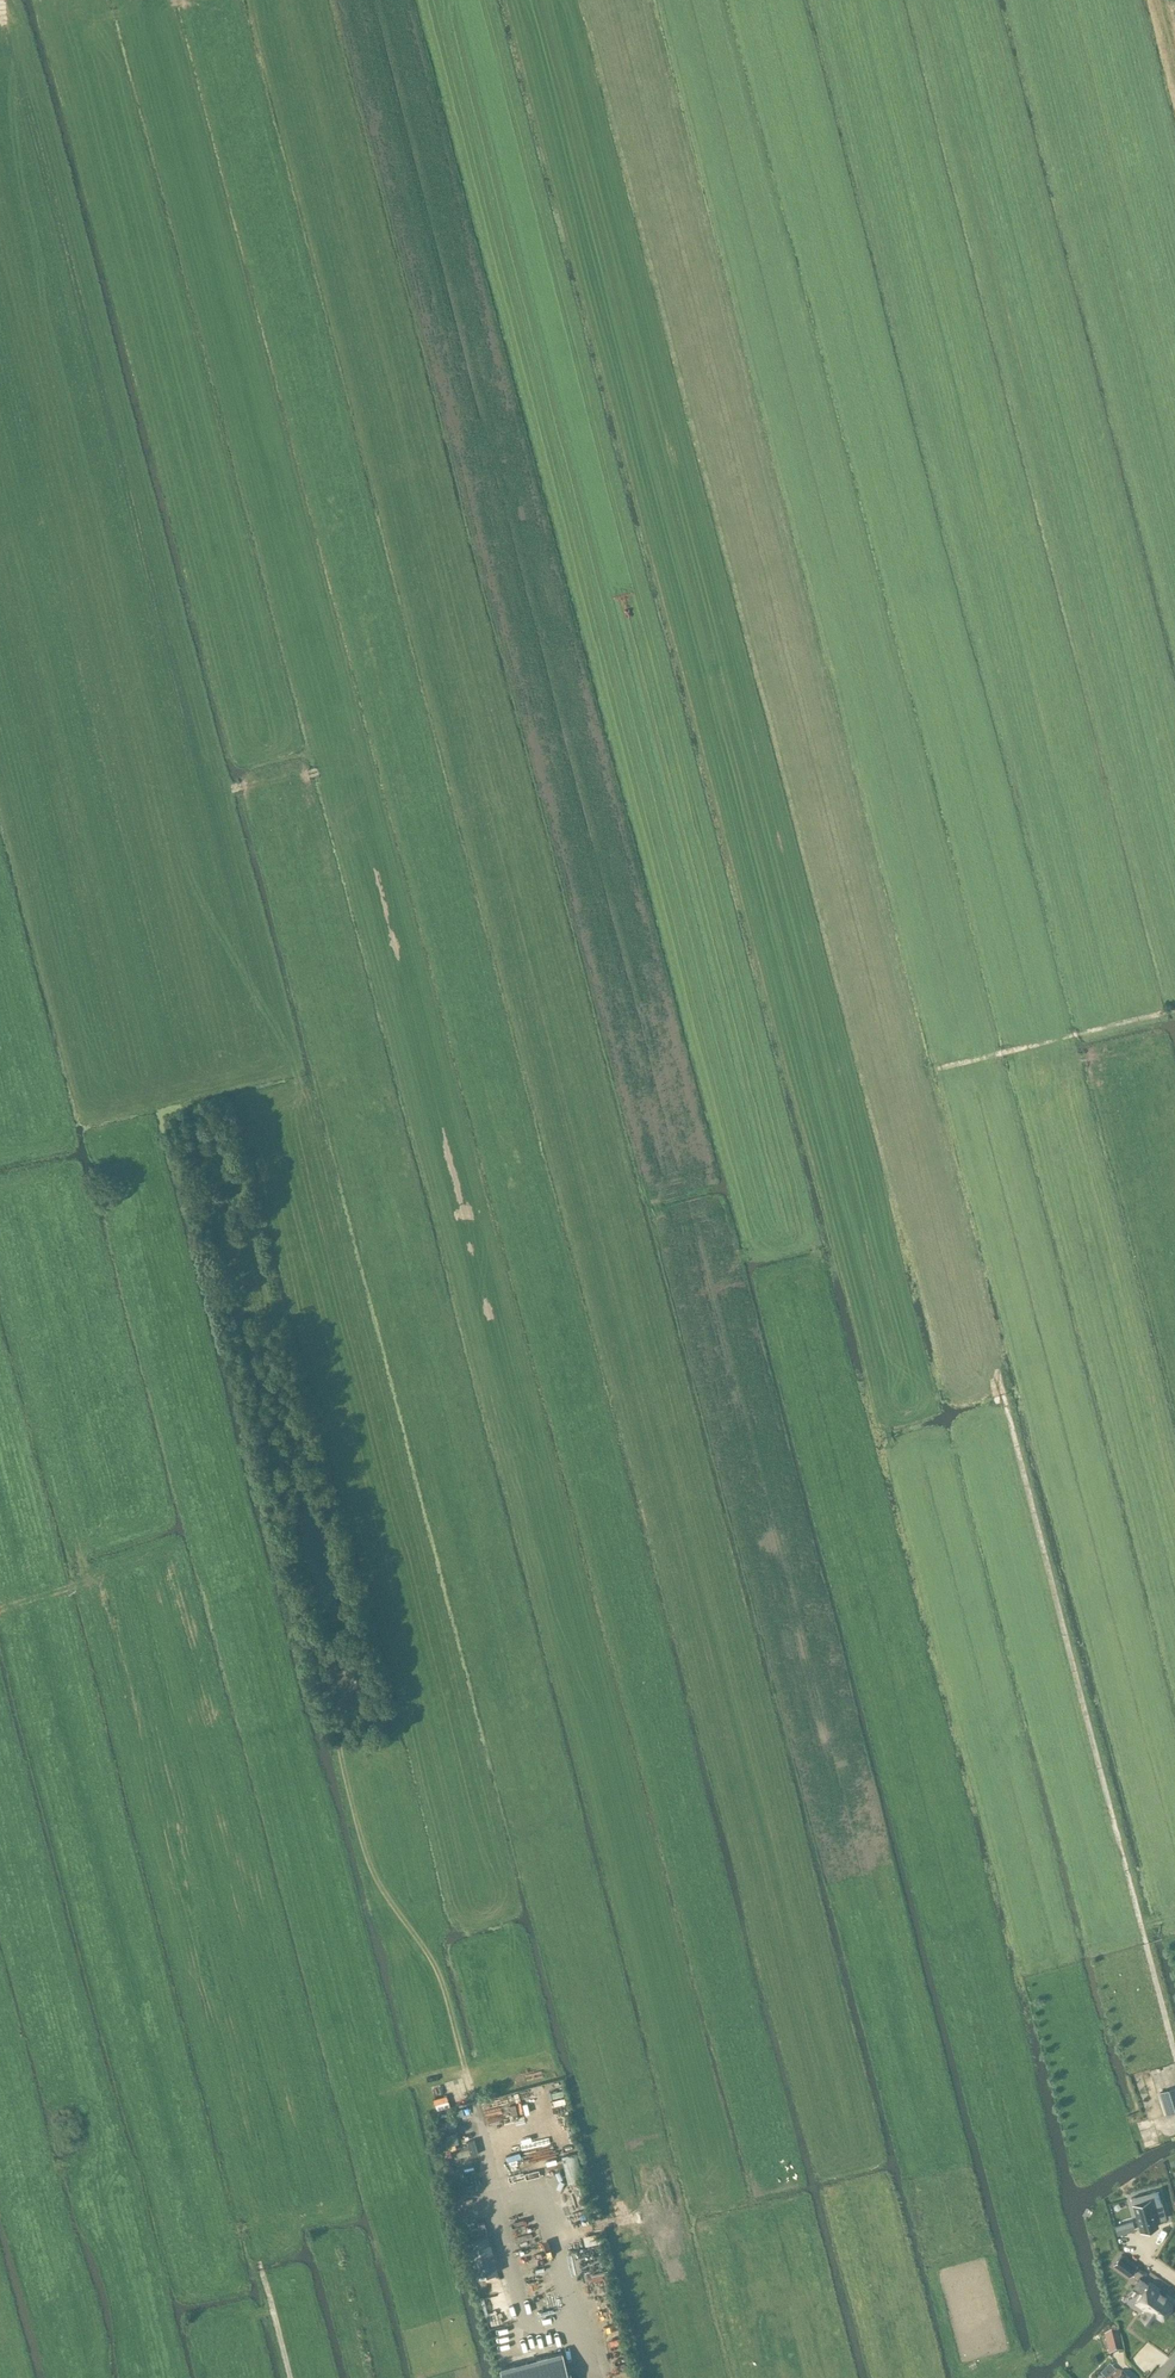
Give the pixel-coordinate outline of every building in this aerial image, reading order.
[(345,1651),(338,1653),(342,1667),(349,1665),(345,1651)] [(367,1721),(362,1707),(356,1709),(361,1722),(367,1721)] [(1160,2093),(1166,2114),(1174,2111),(1174,2088),(1160,2093)] [(1158,2226),(1156,2221),(1166,2218),(1158,2190),(1147,2193),(1149,2200),(1133,2205),(1140,2231),(1158,2226)] [(1132,2230),(1130,2223),(1116,2227),(1118,2234),(1132,2230)] [(1130,2275),(1137,2266),(1121,2254),(1114,2264),(1130,2275)] [(1148,2284),(1140,2278),(1133,2287),(1142,2293),(1135,2302),(1145,2309),(1140,2316),(1150,2323),(1157,2314),(1162,2318),(1174,2301),(1149,2283),(1148,2284)] [(1106,2336),(1109,2351),(1117,2350),(1115,2335),(1106,2336)] [(503,2377),(569,2377),(562,2351),(500,2367),(503,2377)]
